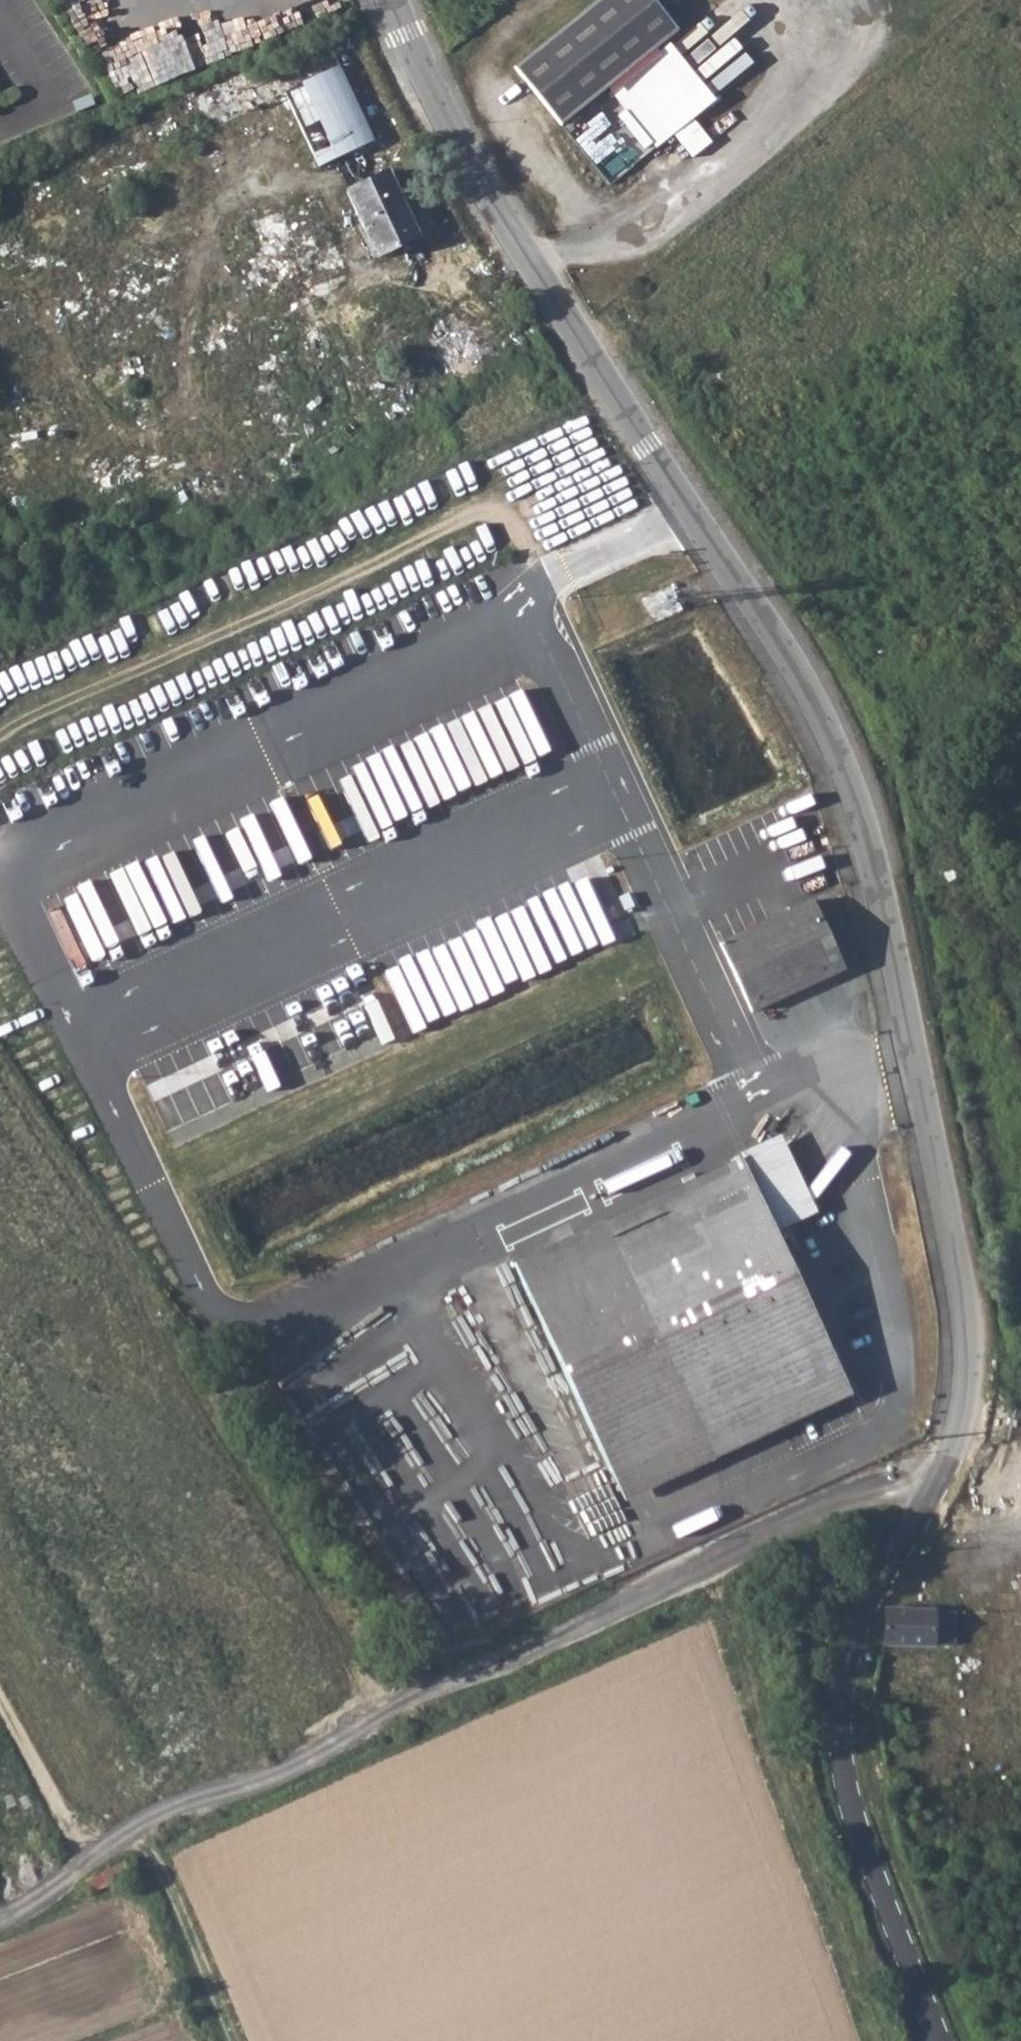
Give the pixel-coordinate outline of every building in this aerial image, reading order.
[(520,69),(568,128),(683,34),(655,0),(606,0),(520,69)] [(275,66),(272,67),(285,97),(318,166),(372,142),(325,43),(275,66)] [(271,57),(175,99),(192,137),(192,138),(285,97),(272,67),(275,66),(271,57)] [(387,172),(347,192),(376,258),(417,239),(387,172)] [(812,900),(719,943),(751,1012),(844,969),(812,900)] [(740,1157),(638,1205),(650,1230),(752,1182),(740,1157)] [(616,1246),(525,1288),(612,1476),(839,1368),(752,1182),(650,1230),(638,1205),(636,1202),(603,1218),(604,1220),(616,1246)] [(604,1220),(513,1262),(525,1288),(616,1246),(604,1220)] [(839,1368),(612,1476),(624,1501),(851,1395),(839,1368)] [(837,1541),(820,1549),(824,1559),(841,1550),(837,1541)] [(885,1610),(884,1645),(912,1646),(929,1646),(937,1645),(954,1646),(954,1613),(933,1613),(932,1611),(885,1610)]
